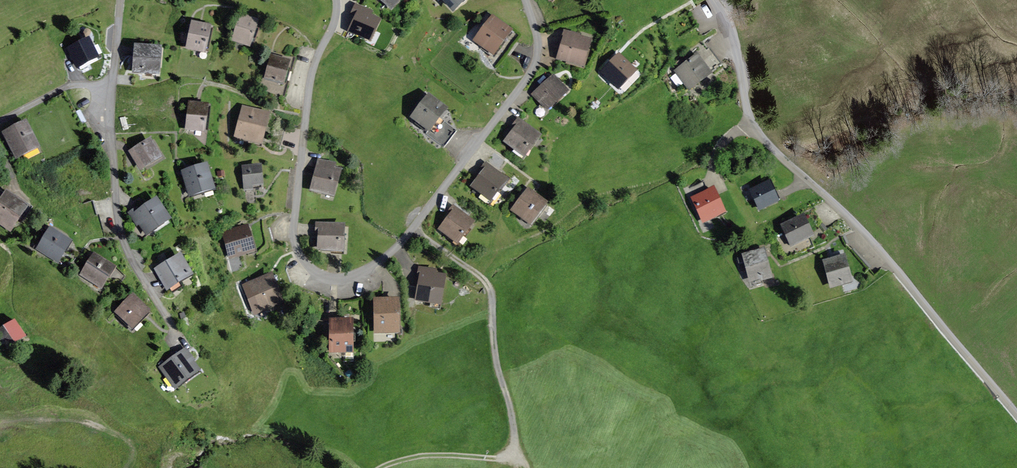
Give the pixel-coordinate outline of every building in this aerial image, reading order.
[(393,16),(408,0),(375,0),(393,16)] [(454,17),(472,0),(438,0),(454,17)] [(373,14),(355,7),(349,20),(356,23),(351,37),(374,47),(384,25),(371,20),(373,14)] [(261,23),(241,16),(232,44),(252,50),(261,23)] [(514,35),(493,20),(474,46),(495,61),(514,35)] [(213,29),(192,25),(186,52),(207,56),(213,29)] [(594,42),(565,35),(557,64),(586,71),(594,42)] [(91,40),(68,50),(78,72),(100,61),(91,40)] [(162,50),(135,48),(133,77),(161,79),(162,50)] [(679,69),(676,72),(689,89),(721,65),(708,48),(684,66),(681,61),(676,65),(679,69)] [(641,76),(619,56),(601,77),(623,96),(641,76)] [(293,63),(271,57),(261,90),(283,96),(293,63)] [(553,77),(531,97),(547,114),(569,94),(553,77)] [(450,110),(429,95),(410,120),(432,136),(450,110)] [(210,106),(189,104),(186,133),(207,135),(210,106)] [(271,114),(242,108),(235,140),(264,147),(271,114)] [(542,137),(517,120),(511,130),(514,132),(505,146),(526,160),(542,137)] [(26,125),(2,136),(15,164),(39,152),(26,125)] [(151,140),(128,154),(140,174),(163,160),(151,140)] [(342,168),(317,162),(311,193),(336,199),(342,168)] [(509,181),(485,164),(480,171),(483,174),(471,191),(492,206),(509,181)] [(208,165),(182,173),(190,201),(216,194),(208,165)] [(264,167),(243,168),(244,193),(254,192),(254,188),(265,187),(264,167)] [(770,183),(749,193),(759,214),(780,204),(770,183)] [(548,203),(527,189),(511,213),(533,227),(548,203)] [(715,189),(691,200),(702,225),(726,215),(715,189)] [(0,204),(0,228),(10,236),(29,209),(7,194),(0,204)] [(136,208),(127,214),(146,240),(173,221),(157,199),(139,212),(136,208)] [(450,217),(439,233),(459,246),(475,223),(453,208),(447,215),(450,217)] [(784,226),(782,227),(790,245),(808,237),(800,218),(790,223),(788,220),(782,222),(784,226)] [(346,226),(315,224),(315,236),(319,236),(318,252),(344,253),(346,226)] [(249,227),(221,235),(229,264),(257,256),(249,227)] [(72,245),(50,231),(36,252),(59,266),(72,245)] [(765,252),(742,257),(748,285),(772,280),(765,252)] [(183,254),(155,270),(168,292),(196,275),(183,254)] [(94,255),(81,277),(103,291),(117,269),(94,255)] [(848,256),(822,262),(829,290),(854,284),(848,256)] [(436,272),(418,269),(416,279),(420,279),(417,303),(443,307),(448,278),(435,276),(436,272)] [(273,275),(248,285),(259,313),(284,303),(273,275)] [(134,295),(115,314),(134,332),(153,313),(134,295)] [(401,301),(374,301),(374,335),(400,336),(401,301)] [(15,320),(0,330),(0,344),(5,351),(27,337),(15,320)] [(354,322),(330,321),(329,354),(353,355),(354,322)] [(187,349),(159,369),(176,392),(203,371),(187,349)]
